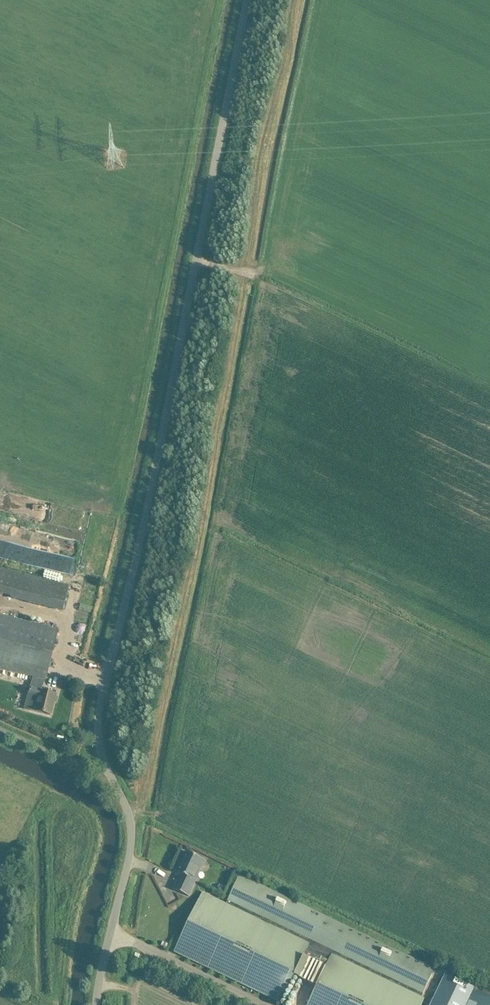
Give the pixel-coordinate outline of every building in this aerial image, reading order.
[(62,610),(69,586),(0,568),(0,593),(62,610)] [(45,680),(58,629),(0,615),(0,669),(45,680)] [(27,696),(24,709),(34,712),(50,715),(55,695),(38,690),(38,689),(29,687),(27,696)] [(194,880),(203,860),(186,852),(176,872),(181,874),(174,889),(189,897),(196,881),(194,880)] [(435,970),(239,877),(226,904),(206,894),(177,954),(279,1002),(292,975),(314,986),(308,999),(313,1002),(312,1004),(418,1004),(435,970)] [(431,1004),(467,1004),(474,991),(475,989),(446,975),(431,1004)] [(474,991),(467,1004),(489,1004),(489,998),(474,991)]
